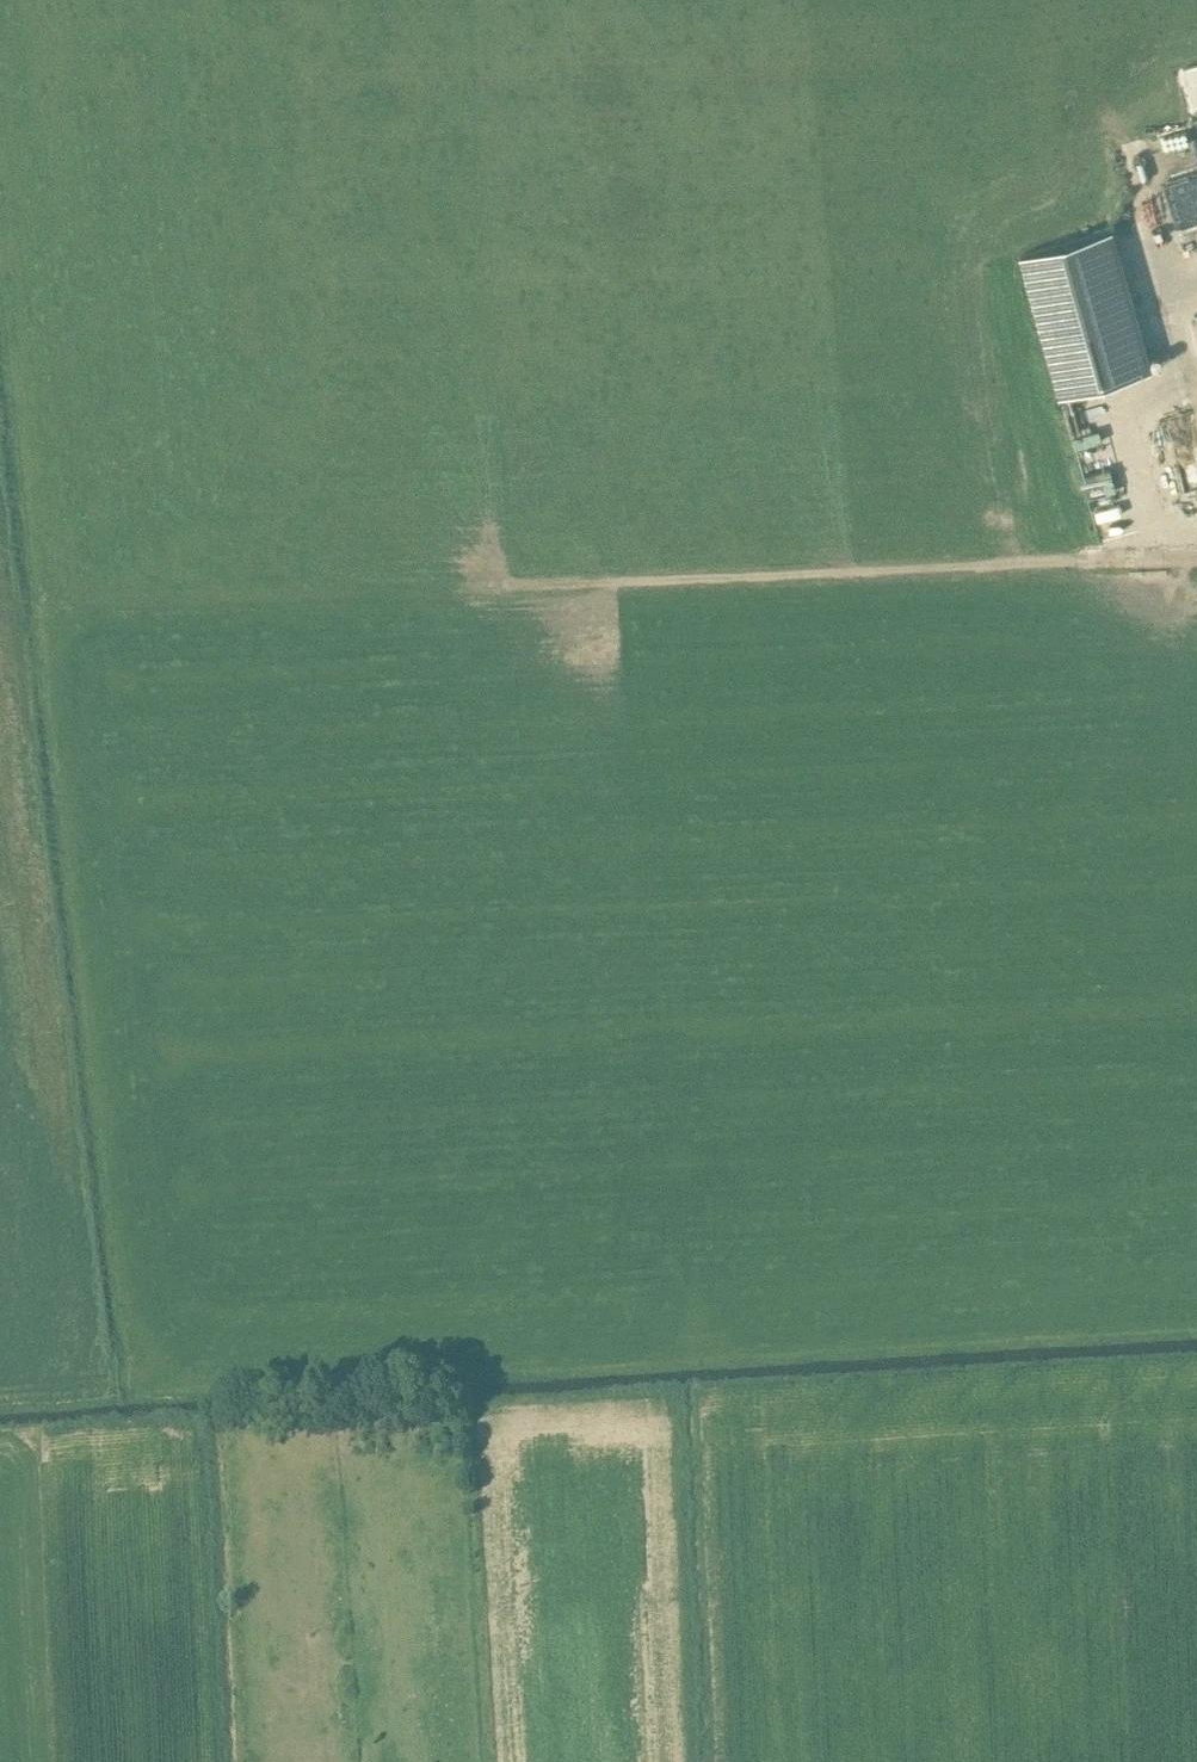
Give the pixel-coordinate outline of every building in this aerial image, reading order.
[(1114,227),(1022,253),(1061,393),(1153,367),(1114,227)]
